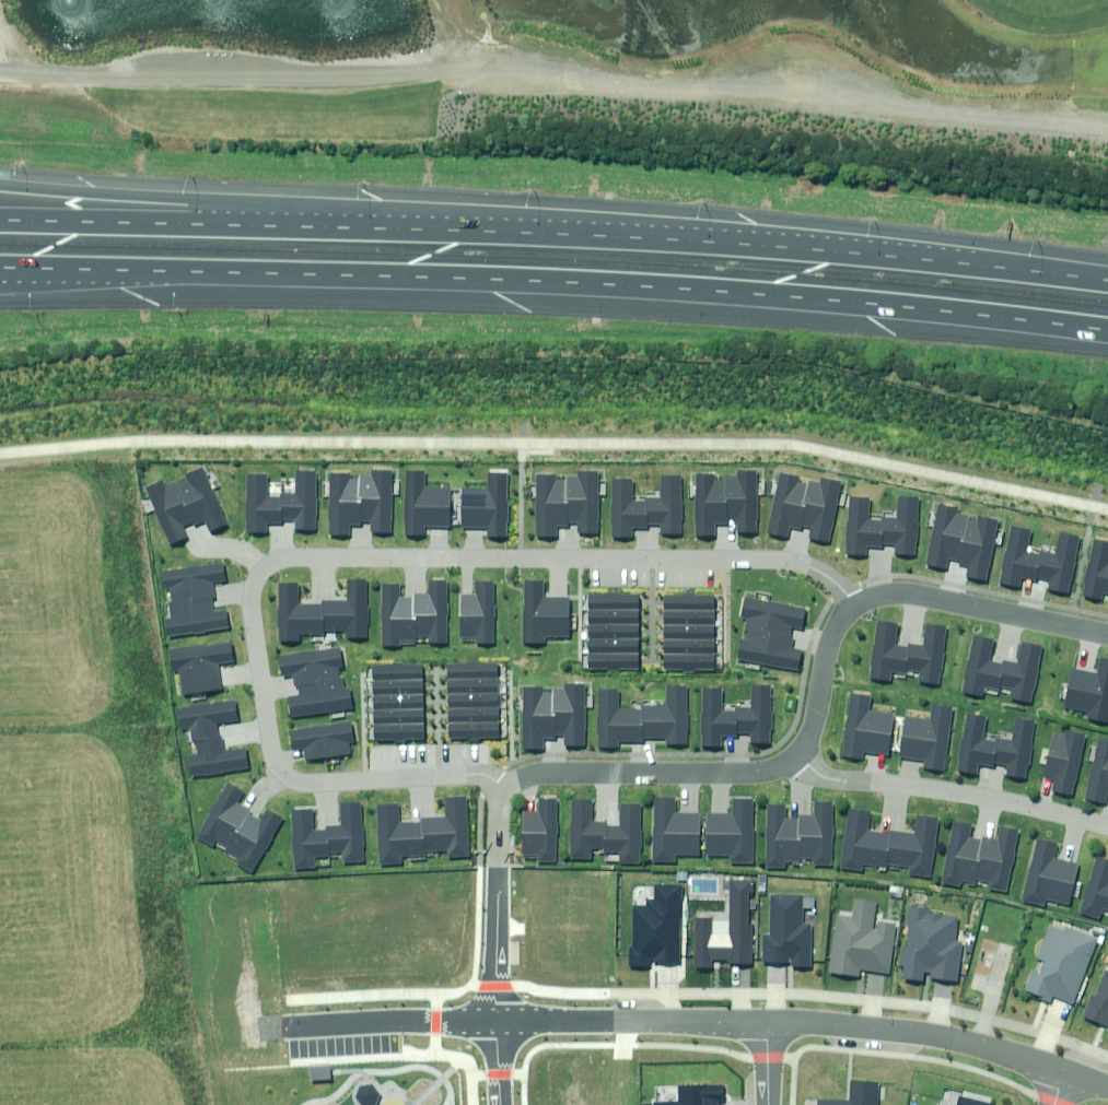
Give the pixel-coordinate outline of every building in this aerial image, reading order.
[(165,481),(147,489),(172,547),(189,540),(183,527),(193,523),(194,526),(206,521),(210,530),(227,523),(204,469),(187,477),(190,483),(180,487),(179,484),(168,489),(165,481)] [(352,474),(331,474),(330,536),(351,537),(351,524),(362,525),(362,522),(372,522),(372,533),(392,534),(394,471),(374,471),(374,477),(362,477),(362,481),(352,481),(352,474)] [(427,471),(407,471),(406,536),(426,536),(426,527),(451,527),(452,489),(426,489),(427,471)] [(269,475),(249,475),(248,534),(268,534),(268,524),(283,524),(283,521),(297,521),(296,530),(317,531),(318,474),(298,473),(298,495),(283,495),(283,499),(269,498),(269,475)] [(598,536),(599,475),(582,474),(582,484),(565,484),(565,479),(542,478),(540,538),(561,539),(561,526),(580,527),(579,536),(598,536)] [(508,541),(509,477),(492,476),(492,490),(464,489),(463,526),(491,527),(490,540),(508,541)] [(758,539),(760,480),(739,480),(738,485),(719,484),(719,480),(699,479),(697,538),(716,539),(716,522),(743,522),(743,539),(758,539)] [(831,549),(843,491),(822,487),(821,492),(802,488),(803,483),(783,479),(771,537),(789,541),(793,524),(819,530),(816,546),(831,549)] [(637,484),(620,484),(619,541),(637,541),(637,533),(652,533),(652,528),(668,529),(668,542),(682,542),(684,485),(668,485),(668,504),(651,504),(651,507),(637,507),(637,484)] [(871,506),(854,506),(852,563),(870,563),(870,555),(885,555),(886,550),(901,551),(901,564),(916,564),(917,507),(902,507),(901,526),(884,526),(884,529),(870,529),(871,506)] [(989,585),(1001,527),(980,523),(979,528),(960,524),(961,519),(941,515),(929,573),(948,577),(951,560),(978,566),(974,582),(989,585)] [(1035,534),(1019,530),(1007,586),(1025,590),(1027,582),(1041,585),(1042,580),(1058,583),(1055,596),(1070,599),(1081,543),(1066,540),(1062,559),(1045,556),(1045,559),(1031,556),(1035,534)] [(1101,546),(1089,602),(1106,606),(1107,599),(1107,547),(1101,546)] [(227,582),(224,564),(163,572),(166,590),(169,590),(173,619),(167,620),(170,637),(230,629),(227,610),(214,612),(212,599),(216,599),(214,583),(227,582)] [(367,639),(368,581),(349,581),(348,603),(324,602),(324,606),(299,606),(299,586),(281,586),(281,642),(301,643),(301,635),(325,635),(325,631),(348,631),(348,639),(367,639)] [(402,585),(384,585),(384,647),(401,647),(401,642),(417,642),(417,638),(430,638),(430,644),(448,644),(448,586),(430,586),(430,596),(414,595),(414,598),(402,598),(402,585)] [(496,648),(498,585),(483,585),(482,602),(463,602),(463,642),(481,642),(481,647),(496,648)] [(550,586),(530,585),(528,648),(549,648),(549,641),(570,642),(571,603),(550,603),(550,586)] [(640,674),(641,600),(592,600),(592,674),(640,674)] [(716,601),(666,600),(665,674),(715,675),(716,601)] [(742,645),(739,665),(802,673),(804,655),(791,653),(794,635),(806,636),(809,614),(747,605),(745,623),(755,624),(752,646),(742,645)] [(897,632),(880,631),(876,688),(894,690),(895,682),(910,683),(910,677),(926,679),(925,692),(940,693),(943,636),(928,635),(927,654),(910,653),(910,656),(896,655),(897,632)] [(997,646),(980,642),(969,698),(987,702),(988,694),(1003,697),(1004,692),(1019,695),(1017,708),(1031,711),(1042,655),(1027,652),(1023,671),(1007,668),(1006,671),(992,668),(997,646)] [(204,646),(171,650),(174,671),(181,670),(185,696),(223,691),(219,663),(235,661),(232,644),(205,648),(204,646)] [(340,648),(281,658),(285,678),(294,677),(296,689),(300,688),(301,697),(289,699),(292,719),(353,709),(350,690),(342,691),(338,670),(343,669),(340,648)] [(499,680),(499,665),(450,665),(450,681),(499,680)] [(424,682),(423,667),(375,667),(375,683),(424,682)] [(1106,677),(1079,672),(1071,708),(1098,714),(1095,727),(1107,729),(1107,668),(1106,677)] [(499,680),(450,681),(450,695),(499,695),(499,680)] [(424,682),(375,683),(375,697),(424,697),(424,682)] [(586,748),(587,686),(566,686),(565,696),(549,696),(549,690),(525,690),(524,750),(544,750),(545,738),(563,738),(563,748),(586,748)] [(689,749),(690,693),(673,693),(672,713),(647,712),(647,715),(624,715),(625,697),(605,696),(604,754),(622,754),(622,748),(644,748),(644,744),(671,744),(671,749),(689,749)] [(724,694),(707,693),(706,751),(724,751),(724,743),(739,743),(739,738),(755,739),(754,752),(769,752),(770,695),(755,695),(755,714),(738,714),(738,717),(724,717),(724,694)] [(499,709),(499,695),(450,695),(451,710),(499,709)] [(424,712),(424,697),(375,697),(375,712),(424,712)] [(877,703),(857,700),(850,763),(870,765),(871,758),(892,760),(896,722),(875,720),(877,703)] [(241,724),(238,702),(180,710),(183,731),(193,730),(196,745),(199,744),(201,756),(190,758),(193,777),(251,769),(248,751),(227,754),(225,739),(221,739),(220,727),(241,724)] [(499,709),(451,710),(451,724),(499,724),(499,709)] [(424,712),(375,712),(375,726),(424,726),(424,712)] [(942,779),(950,715),(932,713),(931,727),(903,723),(898,760),(926,764),(925,777),(942,779)] [(989,723),(972,719),(961,775),(978,779),(980,771),(995,774),(996,769),(1011,772),(1008,785),(1023,788),(1034,732),(1019,729),(1015,748),(999,745),(998,748),(984,745),(989,723)] [(352,724),(291,733),(294,753),(305,751),(307,762),(352,755),(350,745),(355,744),(352,724)] [(499,724),(451,724),(451,740),(500,740),(499,724)] [(424,726),(375,726),(375,742),(424,742),(424,726)] [(1073,801),(1086,742),(1066,738),(1065,744),(1055,742),(1047,782),(1056,784),(1054,796),(1073,801)] [(1101,747),(1088,805),(1107,809),(1107,804),(1107,749),(1101,747)] [(230,783),(198,839),(214,848),(218,842),(229,849),(227,851),(241,859),(238,865),(253,874),(284,819),(268,810),(261,822),(249,815),(251,813),(238,805),(245,792),(230,783)] [(399,805),(377,806),(381,866),(403,864),(402,858),(426,856),(426,854),(448,852),(449,861),(472,859),(468,800),(447,802),(448,818),(423,820),(423,825),(401,826),(399,805)] [(681,804),(660,803),(659,866),(679,866),(679,859),(701,859),(701,821),(680,821),(681,804)] [(752,867),(753,803),(736,803),(736,817),(708,816),(707,853),(735,854),(735,867),(752,867)] [(314,810),(292,812),(296,870),(317,869),(317,858),(332,857),(331,854),(344,853),(344,864),(364,862),(360,804),(342,806),(344,827),(328,828),(328,831),(316,832),(314,810)] [(558,869),(560,805),(542,804),(542,818),(525,817),(524,855),(541,855),(541,868),(558,869)] [(594,806),(575,806),(574,865),(595,866),(595,855),(624,856),(624,866),(642,867),(644,808),(623,807),(623,832),(613,831),(613,828),(594,828),(594,806)] [(787,811),(770,811),(768,868),(786,869),(786,861),(801,861),(802,856),(817,856),(817,869),(832,870),(833,813),(818,812),(817,832),(800,831),(800,835),(786,834),(787,811)] [(931,879),(938,823),(920,821),(918,841),(893,838),(892,841),(870,838),(872,820),(853,818),(846,875),(863,877),(864,871),(887,873),(887,869),(914,872),(913,877),(931,879)] [(971,827),(952,824),(941,882),(962,886),(963,880),(992,885),(990,891),(1009,894),(1019,836),(999,833),(995,857),(986,855),(986,852),(967,848),(971,827)] [(1047,846),(1040,844),(1037,844),(1024,905),(1043,909),(1045,902),(1070,907),(1078,870),(1078,866),(1058,862),(1060,849),(1047,846)] [(1102,859),(1083,918),(1099,923),(1104,908),(1107,909),(1107,861),(1102,859)] [(753,894),(753,882),(732,882),(732,920),(697,920),(697,969),(712,969),(712,962),(729,962),(729,965),(752,966),(753,925),(748,925),(748,894),(753,894)] [(682,965),(683,887),(656,886),(656,901),(648,901),(648,906),(636,905),(635,949),(630,949),(630,967),(651,967),(651,965),(682,965)] [(803,897),(773,896),(772,937),(764,937),(764,964),(792,964),(792,969),(811,969),(812,926),(802,926),(803,897)] [(838,917),(830,974),(859,978),(860,971),(889,975),(896,927),(874,924),(877,904),(856,901),(854,919),(838,917)] [(931,911),(912,908),(909,928),(911,928),(908,950),(904,949),(901,968),(906,968),(904,980),(924,983),(926,973),(934,974),(933,980),(957,983),(962,946),(954,944),(957,921),(930,917),(931,911)] [(1052,995),(1073,1003),(1098,940),(1067,928),(1065,934),(1051,928),(1038,960),(1048,964),(1043,977),(1033,973),(1025,993),(1049,1003),(1052,995)] [(1107,1027),(1107,974),(1107,973),(1097,998),(1094,997),(1085,1018),(1107,1027)] [(818,1104),(878,1104),(879,1086),(852,1085),(851,1104),(818,1102),(818,1104)] [(656,1104),(722,1104),(721,1104),(723,1104),(723,1088),(679,1090),(680,1103),(656,1104)]
